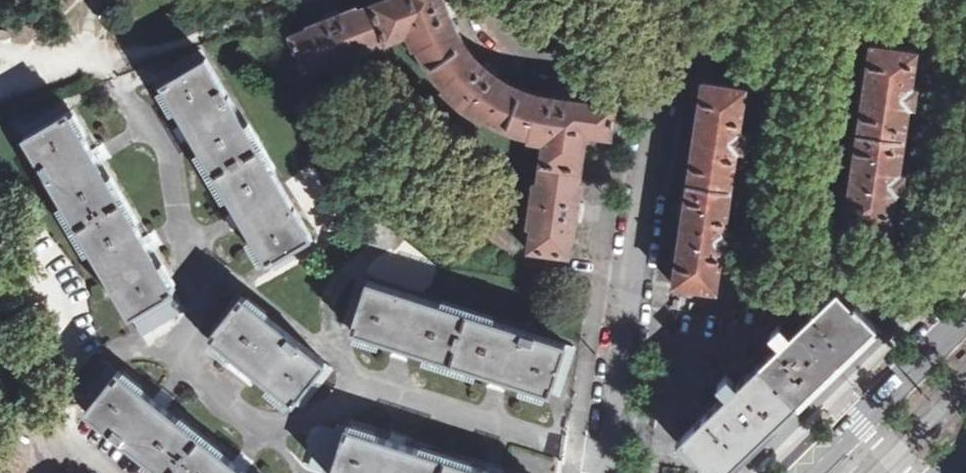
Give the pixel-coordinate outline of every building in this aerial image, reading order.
[(538,184),(535,184),(530,224),(533,225),(529,249),(568,255),(571,236),(573,236),(576,219),(581,219),(582,211),(583,203),(578,203),(580,186),(578,185),(585,132),(611,135),(615,106),(566,99),(567,94),(560,93),(551,92),(550,97),(533,94),(516,86),(495,75),(498,71),(492,66),(487,62),(484,66),(470,50),(460,36),(450,17),(454,15),(451,8),(448,0),(444,2),(444,0),(383,0),(358,10),(357,7),(340,14),(338,10),(331,13),(324,15),(325,20),(309,26),(310,28),(292,35),(306,72),(329,63),(330,66),(369,52),(367,49),(408,33),(413,45),(417,44),(424,57),(433,72),(447,87),(444,90),(461,105),(481,119),(483,116),(506,128),(531,135),(530,139),(544,141),(538,184)] [(872,46),(846,220),(891,226),(896,191),(907,192),(907,187),(909,174),(898,173),(908,105),(919,106),(920,99),(922,89),(911,87),(916,52),(872,46)] [(254,239),(268,262),(312,236),(206,58),(184,71),(162,84),(199,145),(254,239)] [(674,284),(716,290),(722,248),(733,249),(734,243),(735,231),(724,230),(736,149),(747,150),(750,133),(739,131),(745,89),(704,83),(674,284)] [(110,281),(130,315),(152,302),(174,289),(69,111),(47,124),(25,137),(47,174),(110,281)] [(519,382),(550,392),(558,367),(565,344),(368,281),(353,330),(385,340),(519,382)] [(714,472),(720,472),(876,324),(868,316),(862,309),(868,303),(852,287),(848,286),(845,288),(840,292),(837,289),(790,334),(781,324),(714,388),(723,397),(680,438),(707,466),(714,472)] [(265,379),(293,402),(310,380),(324,362),(242,297),(210,336),(265,379)] [(165,472),(246,472),(142,391),(118,371),(87,411),(165,472)] [(346,427),(331,472),(490,472),(346,427)]
